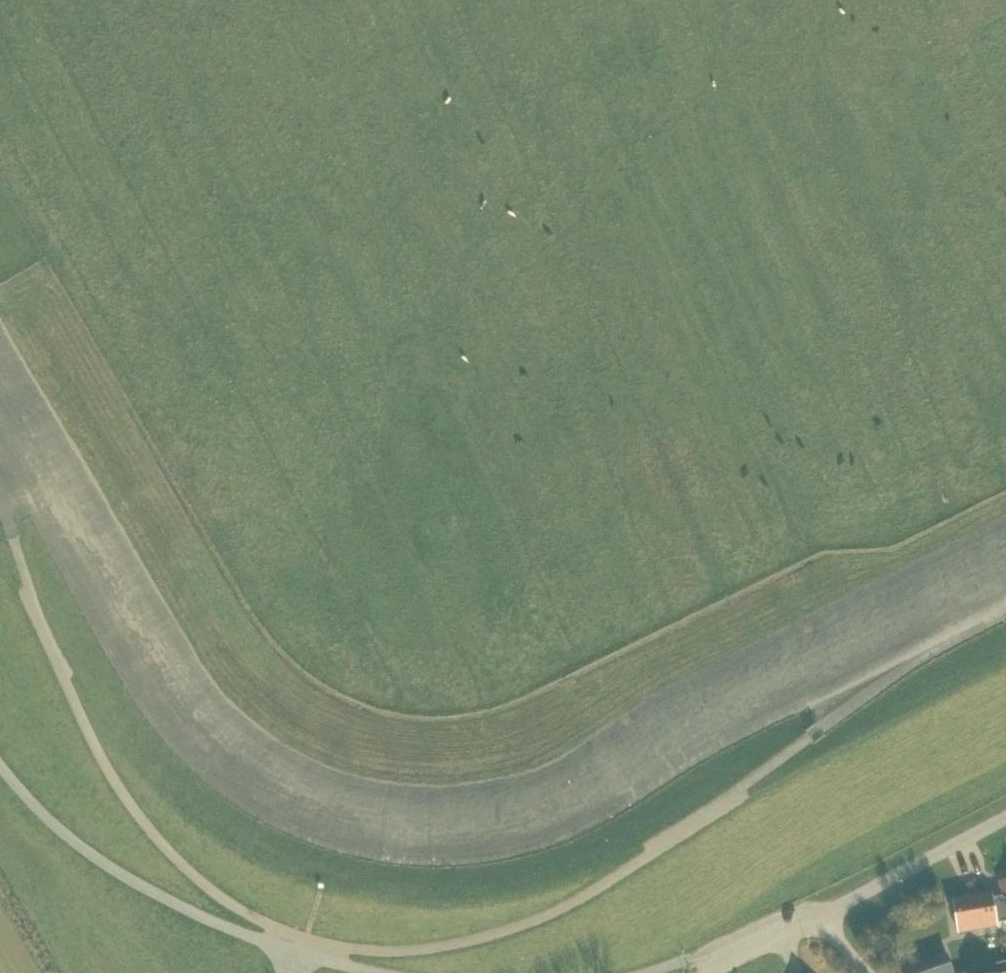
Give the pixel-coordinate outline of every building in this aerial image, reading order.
[(953,903),(958,933),(997,927),(997,925),(1005,923),(1005,922),(1003,903),(994,904),(992,896),(953,903)] [(941,964),(914,972),(944,972),(941,964)]
